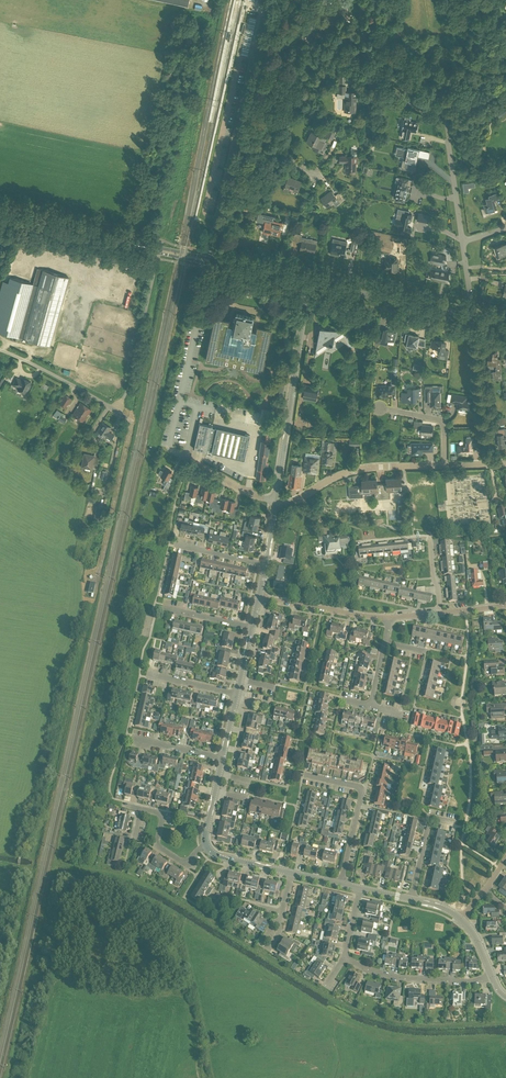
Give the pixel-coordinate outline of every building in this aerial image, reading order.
[(338,86),(337,94),(345,94),(345,91),(346,86),(338,86)] [(345,111),(355,112),(356,100),(359,100),(359,92),(350,92),(350,96),(345,96),(345,111)] [(499,118),(505,113),(505,107),(504,104),(494,111),(499,118)] [(403,130),(401,138),(409,139),(411,131),(416,132),(418,123),(410,121),(410,119),(405,118),(405,120),(404,120),(402,129),(403,130)] [(324,136),(333,140),(336,133),(328,128),(324,136)] [(308,141),(315,145),(314,147),(316,147),(315,148),(318,150),(320,147),(325,149),(328,143),(324,141),(325,139),(312,132),(308,141)] [(400,154),(406,156),(405,163),(403,163),(402,168),(401,167),(401,169),(415,171),(418,157),(416,156),(417,154),(419,154),(420,150),(419,150),(408,147),(408,149),(401,148),(400,154)] [(341,162),(346,163),(346,170),(356,170),(356,163),(358,163),(358,157),(341,156),(341,162)] [(283,190),(288,192),(290,188),(298,191),(302,181),(289,176),(283,190)] [(399,184),(399,183),(398,189),(397,189),(396,194),(395,199),(404,201),(405,196),(406,196),(407,191),(408,185),(411,186),(411,187),(420,189),(421,182),(412,180),(400,178),(399,184)] [(339,193),(335,195),(331,191),(321,198),(327,206),(337,198),(340,202),(344,200),(339,193)] [(483,204),(486,213),(495,210),(495,208),(497,207),(495,200),(499,199),(497,193),(489,195),(489,197),(486,199),(487,203),(483,204)] [(396,219),(395,225),(399,225),(400,226),(399,232),(398,232),(410,234),(411,227),(406,226),(408,221),(410,222),(412,214),(409,213),(409,211),(398,209),(397,214),(402,215),(401,220),(400,219),(396,219)] [(419,213),(417,221),(428,223),(430,216),(419,213)] [(263,233),(280,236),(282,223),(273,221),(273,222),(266,221),(263,233)] [(295,234),(294,242),(301,243),(302,235),(295,234)] [(333,243),(331,252),(334,252),(335,251),(338,252),(337,255),(344,256),(345,251),(358,254),(358,238),(353,237),(350,251),(346,250),(346,246),(347,242),(334,240),(333,243)] [(302,241),(300,251),(315,254),(317,241),(307,239),(306,242),(302,241)] [(497,255),(505,252),(505,244),(495,247),(497,255)] [(447,264),(446,256),(432,253),(430,260),(437,261),(437,262),(442,263),(442,262),(447,264)] [(390,260),(386,260),(385,269),(390,269),(390,271),(397,271),(398,259),(390,259),(390,260)] [(0,293),(0,332),(50,346),(69,277),(39,269),(38,274),(36,273),(33,284),(10,277),(9,283),(3,281),(0,293)] [(445,282),(449,282),(448,274),(453,275),(446,273),(446,274),(444,274),(444,272),(442,271),(441,273),(436,272),(436,271),(432,270),(432,271),(429,270),(428,277),(426,276),(426,277),(432,278),(432,279),(432,278),(432,279),(442,281),(442,282),(445,282)] [(228,325),(229,320),(215,317),(206,360),(217,362),(220,351),(226,352),(226,353),(227,354),(228,354),(228,353),(229,353),(233,354),(232,354),(232,358),(234,358),(235,355),(235,354),(252,357),(249,369),(263,372),(272,329),(258,326),(257,331),(251,330),(254,317),(237,314),(234,326),(228,325)] [(315,355),(316,351),(326,345),(333,346),(335,337),(344,333),(348,333),(330,330),(330,328),(324,327),(323,328),(320,328),(319,331),(318,331),(317,337),(318,337),(315,355)] [(376,343),(387,345),(388,340),(393,341),(395,340),(396,333),(390,331),(390,330),(384,329),(383,336),(378,335),(376,343)] [(405,339),(408,339),(406,348),(413,349),(414,346),(417,347),(418,346),(425,347),(425,339),(419,338),(420,336),(406,333),(405,339)] [(343,339),(336,343),(338,347),(335,349),(336,351),(341,348),(340,346),(347,342),(354,355),(359,353),(348,334),(342,338),(343,339)] [(431,347),(435,348),(434,349),(438,354),(439,354),(438,357),(447,359),(449,351),(445,350),(447,342),(438,340),(437,341),(432,340),(431,347)] [(488,361),(487,365),(497,366),(497,368),(502,367),(501,359),(497,359),(497,356),(498,357),(498,353),(497,353),(498,350),(493,349),(492,349),(490,348),(489,349),(488,361)] [(17,389),(26,393),(32,382),(22,377),(21,379),(16,377),(13,385),(18,387),(17,389)] [(275,394),(283,396),(285,380),(277,379),(275,394)] [(316,401),(319,387),(306,385),(303,399),(316,401)] [(377,386),(377,397),(386,396),(386,393),(388,393),(388,394),(395,393),(395,386),(377,386)] [(402,393),(402,401),(404,401),(408,401),(410,402),(411,401),(412,401),(413,400),(415,401),(417,401),(417,399),(415,398),(417,396),(421,396),(421,388),(408,388),(408,392),(404,392),(404,393),(402,393)] [(425,388),(426,397),(430,397),(430,406),(440,406),(440,391),(430,392),(430,388),(425,388)] [(58,404),(65,408),(71,399),(64,394),(58,404)] [(472,413),(474,411),(475,409),(473,407),(475,402),(466,400),(467,397),(452,394),(451,402),(458,403),(459,405),(459,408),(467,410),(469,412),(472,413)] [(72,415),(83,422),(91,410),(80,403),(72,415)] [(257,478),(266,480),(268,463),(267,462),(268,455),(270,442),(273,421),(265,420),(262,441),(260,453),(257,478)] [(414,428),(420,428),(421,429),(421,434),(425,434),(425,436),(432,436),(432,435),(433,435),(433,426),(422,425),(423,421),(414,421),(414,428)] [(96,434),(99,435),(100,433),(111,440),(114,436),(109,432),(112,428),(103,423),(96,434)] [(208,450),(213,428),(213,427),(199,423),(193,448),(207,451),(208,450)] [(245,436),(213,428),(208,450),(240,457),(245,436)] [(497,437),(497,442),(498,442),(499,447),(505,446),(505,439),(505,431),(505,428),(497,429),(498,437),(497,437)] [(457,445),(458,453),(471,453),(471,451),(473,451),(473,444),(474,444),(474,445),(481,444),(481,436),(479,437),(474,437),(474,438),(473,438),(466,438),(466,445),(457,445)] [(331,442),(326,442),(325,441),(323,441),(321,456),(323,456),(322,463),(332,465),(333,454),(330,453),(331,442)] [(419,454),(419,453),(422,453),(422,451),(433,451),(433,443),(411,443),(411,445),(408,445),(408,453),(413,452),(413,454),(419,454)] [(82,467),(93,469),(94,464),(97,465),(100,453),(96,452),(95,456),(85,454),(82,467)] [(303,471),(317,473),(319,458),(305,457),(303,471)] [(288,486),(300,488),(302,475),(300,475),(301,466),(292,465),(291,474),(290,474),(288,486)] [(163,489),(166,491),(171,484),(167,482),(171,476),(170,476),(172,472),(166,469),(164,472),(161,470),(158,474),(166,479),(163,484),(165,485),(163,489)] [(359,485),(360,494),(375,493),(375,499),(390,498),(390,492),(405,491),(405,482),(401,482),(401,478),(386,479),(387,483),(382,484),(377,484),(377,479),(362,480),(362,485),(359,485)] [(186,491),(184,499),(191,500),(195,501),(196,497),(197,494),(198,487),(192,486),(190,492),(186,491)] [(196,497),(195,501),(195,503),(198,504),(198,502),(202,503),(203,498),(207,499),(209,490),(202,488),(201,495),(197,494),(196,497)] [(207,499),(207,500),(211,501),(209,506),(216,508),(217,504),(218,499),(214,498),(215,492),(209,490),(207,499)] [(216,508),(215,511),(222,512),(223,508),(227,509),(229,500),(222,498),(221,505),(217,504),(216,508)] [(227,509),(227,510),(231,511),(230,515),(236,517),(238,509),(234,508),(236,502),(229,500),(227,509)] [(101,520),(102,517),(103,517),(106,506),(98,504),(95,515),(95,519),(101,520)] [(407,514),(407,511),(408,511),(408,509),(407,507),(408,507),(408,505),(398,506),(399,519),(405,519),(405,514),(407,514)] [(249,521),(259,523),(261,517),(254,515),(255,512),(248,510),(247,514),(251,515),(249,521)] [(182,520),(179,531),(184,532),(185,532),(188,521),(182,520)] [(188,521),(185,532),(190,533),(191,534),(193,525),(194,522),(194,521),(188,520),(188,521)] [(259,523),(249,521),(248,520),(246,521),(245,522),(244,529),(250,530),(251,527),(258,529),(259,523)] [(208,541),(215,543),(217,534),(213,533),(214,529),(211,528),(208,541)] [(245,541),(255,543),(256,537),(249,535),(250,532),(243,530),(242,534),(246,535),(245,541)] [(215,543),(221,544),(224,532),(221,531),(220,535),(217,534),(215,543)] [(224,532),(221,544),(227,546),(229,537),(226,536),(227,532),(224,532)] [(323,537),(325,555),(336,554),(338,551),(341,551),(340,545),(350,544),(349,537),(338,538),(338,540),(332,541),(332,536),(323,537)] [(255,543),(245,541),(243,540),(242,545),(241,546),(240,546),(239,549),(246,551),(247,547),(253,549),(255,543)] [(391,544),(392,552),(401,551),(399,541),(395,542),(395,544),(391,544)] [(399,541),(401,551),(409,551),(408,542),(404,543),(404,541),(399,541)] [(440,546),(440,550),(450,549),(450,541),(449,541),(447,541),(441,542),(442,545),(440,546)] [(388,542),(383,543),(384,553),(392,552),(391,544),(388,544),(388,542)] [(379,545),(375,546),(376,554),(384,553),(383,543),(378,543),(379,545)] [(368,555),(367,544),(362,545),(362,547),(358,547),(359,552),(359,555),(359,556),(368,555)] [(367,544),(368,555),(376,554),(375,546),(372,546),(371,544),(367,544)] [(282,547),(280,558),(291,560),(293,549),(282,547)] [(450,549),(440,550),(441,555),(442,555),(443,558),(451,558),(450,549)] [(172,561),(181,563),(182,557),(173,555),(172,561)] [(451,558),(443,558),(443,562),(441,562),(442,567),(452,566),(451,558)] [(207,569),(209,560),(202,559),(199,572),(203,573),(203,569),(207,569)] [(209,560),(207,569),(210,570),(209,577),(212,578),(212,575),(215,562),(209,560)] [(215,562),(212,575),(215,576),(216,572),(220,572),(222,563),(215,562)] [(222,563),(220,572),(223,573),(222,577),(225,578),(228,565),(222,563)] [(233,575),(235,566),(228,565),(225,578),(228,578),(229,574),(233,575)] [(235,566),(233,575),(236,576),(235,580),(238,581),(241,568),(235,566)] [(287,581),(283,580),(286,567),(279,566),(277,579),(276,579),(274,589),(285,591),(287,581)] [(452,566),(442,567),(442,571),(444,571),(444,575),(453,574),(452,566)] [(241,568),(238,581),(241,581),(242,577),(246,578),(248,569),(241,568)] [(483,581),(479,581),(478,579),(477,570),(467,571),(468,578),(472,578),(472,579),(473,587),(483,586),(483,581)] [(447,582),(447,585),(456,585),(455,576),(445,577),(445,582),(447,582)] [(367,587),(368,578),(360,577),(358,587),(363,588),(363,586),(367,587)] [(370,589),(374,590),(376,580),(368,578),(367,587),(370,587),(370,589)] [(376,580),(374,590),(379,591),(379,589),(383,590),(385,582),(376,580)] [(386,593),(390,594),(393,584),(385,582),(383,590),(386,591),(386,593)] [(401,586),(393,584),(390,594),(395,595),(395,593),(399,594),(400,588),(401,586)] [(446,589),(446,594),(457,593),(456,585),(447,585),(448,589),(446,589)] [(416,591),(414,599),(418,600),(419,601),(420,602),(421,603),(422,603),(423,603),(424,603),(426,603),(427,602),(431,603),(431,601),(432,600),(433,599),(433,598),(432,596),(433,595),(426,593),(425,587),(417,588),(416,591)] [(400,588),(399,594),(398,596),(402,597),(401,598),(406,599),(408,589),(400,588)] [(416,591),(408,589),(406,599),(411,601),(411,599),(414,599),(416,591)] [(193,602),(192,604),(199,605),(202,592),(199,592),(198,596),(194,595),(194,598),(193,602)] [(202,592),(199,605),(205,607),(207,598),(204,597),(205,593),(202,592)] [(457,593),(446,594),(447,599),(449,598),(449,602),(457,601),(457,593)] [(220,601),(219,606),(225,608),(228,595),(226,594),(225,598),(221,597),(220,601)] [(207,598),(205,607),(212,608),(215,595),(212,595),(211,599),(207,598)] [(215,595),(212,608),(218,610),(219,606),(220,601),(217,600),(218,597),(218,596),(215,595)] [(228,595),(225,608),(232,609),(234,600),(230,600),(231,596),(228,595)] [(234,600),(232,609),(239,611),(240,606),(241,601),(241,598),(238,597),(237,601),(234,600)] [(269,620),(268,623),(277,625),(278,621),(282,622),(283,616),(276,615),(273,614),(273,617),(271,617),(270,621),(269,620)] [(298,631),(299,628),(301,618),(299,618),(299,619),(295,618),(294,622),(290,621),(289,629),(298,631)] [(301,618),(299,628),(303,628),(302,632),(308,633),(310,626),(307,625),(308,621),(304,620),(304,619),(301,618)] [(484,619),(484,631),(502,630),(501,622),(492,622),(492,619),(484,619)] [(268,623),(268,626),(269,626),(268,630),(272,631),(271,634),(279,636),(280,630),(276,629),(277,625),(268,623)] [(192,624),(190,633),(196,635),(198,626),(192,624)] [(337,635),(339,625),(336,625),(336,626),(328,624),(327,629),(328,629),(326,636),(332,637),(333,634),(337,635)] [(339,625),(337,635),(336,639),(340,640),(340,639),(346,640),(348,633),(344,632),(345,628),(341,627),(342,626),(339,625)] [(420,638),(422,628),(415,626),(412,636),(417,637),(416,641),(419,641),(420,638)] [(422,628),(420,638),(424,639),(423,642),(426,643),(427,639),(429,629),(422,628)] [(434,641),(436,631),(429,629),(427,639),(431,640),(430,644),(433,645),(434,641)] [(224,641),(233,643),(235,636),(228,635),(229,632),(222,630),(220,637),(224,637),(224,641)] [(360,640),(362,631),(360,630),(359,631),(355,630),(354,635),(351,634),(349,641),(356,643),(356,639),(360,640)] [(362,631),(360,640),(364,641),(363,644),(369,646),(371,638),(372,638),(373,634),(365,632),(365,631),(362,631)] [(443,633),(436,631),(434,641),(438,642),(438,646),(440,646),(441,642),(443,633)] [(443,633),(441,642),(445,643),(444,647),(447,648),(448,644),(450,634),(443,633)] [(264,640),(264,643),(273,645),(274,641),(277,642),(279,636),(271,634),(270,637),(266,636),(265,640),(264,640)] [(450,634),(448,644),(452,645),(452,649),(454,649),(455,645),(458,636),(450,634)] [(458,636),(455,645),(460,646),(459,650),(462,651),(463,647),(462,647),(464,637),(458,636)] [(488,640),(489,652),(499,651),(499,652),(503,652),(502,642),(492,643),(492,640),(488,640)] [(219,645),(217,650),(224,651),(225,648),(232,650),(233,643),(224,641),(223,644),(220,644),(219,645)] [(297,649),(306,651),(308,644),(296,642),(295,644),(297,645),(297,649)] [(264,645),(263,649),(267,650),(267,653),(274,655),(276,649),(272,648),(273,645),(264,643),(263,645),(264,645)] [(296,651),(295,655),(305,657),(306,651),(297,649),(295,648),(294,651),(296,651)] [(153,660),(159,662),(161,653),(161,652),(157,651),(157,649),(154,649),(152,659),(154,659),(153,660)] [(224,651),(217,650),(217,653),(221,653),(219,660),(229,662),(230,656),(224,654),(224,651)] [(326,658),(335,660),(338,661),(339,658),(336,657),(336,653),(328,651),(326,658)] [(364,653),(360,652),(358,658),(357,662),(361,662),(370,665),(372,658),(366,657),(367,653),(364,653)] [(260,659),(259,662),(269,664),(272,665),(273,661),(274,661),(276,655),(274,655),(267,653),(266,656),(262,655),(261,659),(260,659)] [(305,657),(295,655),(293,655),(293,657),(295,658),(294,662),(302,663),(303,664),(305,657)] [(171,664),(176,666),(177,661),(178,661),(179,657),(173,656),(171,664)] [(181,662),(178,661),(177,661),(176,666),(175,670),(181,671),(183,663),(184,659),(182,658),(181,662)] [(335,660),(326,658),(325,664),(324,664),(333,666),(337,667),(337,664),(334,664),(335,660)] [(392,659),(390,665),(400,668),(401,663),(405,664),(406,662),(402,661),(392,659)] [(213,669),(217,670),(220,670),(221,667),(227,669),(229,662),(219,660),(218,664),(214,663),(213,669)] [(292,668),(301,670),(302,663),(294,662),(291,661),(290,664),(293,664),(292,668)] [(431,661),(429,668),(440,670),(441,666),(444,667),(445,664),(441,663),(441,664),(431,661)] [(484,662),(485,670),(491,669),(492,675),(504,674),(504,665),(498,666),(498,661),(484,662)] [(260,665),(258,673),(264,674),(264,673),(270,675),(271,669),(268,668),(269,664),(259,662),(259,665),(260,665)] [(357,665),(355,672),(363,673),(363,670),(368,671),(368,667),(370,667),(370,665),(361,662),(357,662),(357,665)] [(333,666),(324,664),(322,670),(331,672),(334,673),(335,670),(331,670),(332,666),(333,666)] [(390,665),(389,672),(399,675),(400,670),(404,671),(404,668),(400,668),(390,665)] [(210,678),(218,680),(218,677),(225,679),(227,672),(220,670),(217,670),(213,669),(212,668),(210,678)] [(291,674),(299,676),(301,670),(292,668),(289,668),(289,670),(292,671),(291,674)] [(440,670),(429,668),(428,675),(438,677),(439,673),(443,674),(443,671),(440,670)] [(321,677),(329,679),(333,680),(333,677),(330,676),(331,672),(322,670),(321,677)] [(357,678),(356,682),(366,684),(367,677),(362,676),(363,673),(355,672),(354,677),(357,678)] [(389,672),(387,679),(397,682),(398,677),(402,678),(402,675),(399,675),(389,672)] [(299,676),(291,674),(288,674),(287,676),(291,677),(290,681),(298,683),(299,676)] [(426,682),(436,684),(437,680),(441,681),(441,678),(438,677),(428,675),(426,682)] [(329,679),(321,677),(319,684),(331,686),(332,683),(328,683),(329,679)] [(387,679),(385,686),(395,689),(396,684),(404,686),(405,683),(397,682),(387,679)] [(365,687),(366,684),(356,682),(353,681),(351,691),(358,692),(359,689),(363,690),(364,686),(365,687)] [(440,685),(436,684),(426,682),(425,689),(435,691),(436,687),(439,688),(440,685)] [(493,683),(493,688),(494,688),(495,696),(505,696),(505,686),(504,686),(504,682),(493,683)] [(143,694),(151,696),(152,696),(153,691),(155,692),(156,689),(146,686),(145,688),(144,688),(143,694)] [(385,686),(383,694),(393,697),(395,692),(397,692),(399,692),(399,690),(395,689),(385,686)] [(438,692),(435,691),(425,689),(423,697),(433,699),(434,694),(438,695),(438,692)] [(177,700),(179,691),(173,690),(173,692),(169,691),(167,701),(173,703),(174,699),(177,700)] [(180,704),(183,705),(186,693),(179,691),(177,700),(181,701),(180,704)] [(192,694),(186,693),(183,705),(186,706),(186,702),(190,703),(190,704),(193,705),(195,698),(191,698),(192,694)] [(320,701),(329,703),(330,700),(328,700),(329,696),(318,693),(317,696),(321,697),(320,701)] [(141,700),(154,703),(155,700),(151,699),(151,696),(143,694),(141,700)] [(200,709),(203,709),(205,697),(199,695),(198,699),(195,698),(193,705),(196,705),(197,706),(197,704),(201,705),(200,709)] [(205,697),(203,709),(205,710),(205,712),(208,713),(210,707),(212,698),(205,697)] [(212,698),(210,707),(214,708),(213,712),(219,713),(221,703),(218,702),(218,700),(212,698)] [(140,706),(149,708),(149,705),(153,706),(154,703),(141,700),(140,706)] [(318,707),(328,709),(328,706),(327,706),(328,703),(329,703),(320,701),(316,700),(316,703),(319,703),(318,707)] [(487,713),(491,713),(491,719),(504,718),(504,713),(505,713),(505,708),(501,708),(501,705),(487,706),(487,713)] [(140,706),(138,712),(151,715),(152,713),(148,712),(149,708),(140,706)] [(317,714),(327,716),(327,715),(326,715),(327,713),(326,712),(326,709),(328,709),(318,707),(315,706),(315,708),(314,709),(318,710),(317,714)] [(280,719),(282,710),(276,709),(273,720),(276,721),(277,718),(280,719)] [(289,711),(282,710),(280,719),(280,722),(282,722),(283,719),(287,720),(289,711)] [(289,711),(287,720),(286,723),(289,724),(289,721),(293,721),(294,717),(295,713),(289,711)] [(137,719),(146,721),(147,718),(151,719),(151,715),(138,712),(137,719)] [(349,723),(351,714),(351,713),(348,712),(348,714),(344,713),(341,724),(344,725),(345,722),(349,723)] [(317,720),(327,723),(328,720),(326,719),(327,716),(317,714),(316,713),(315,716),(318,717),(317,720)] [(248,722),(258,724),(259,718),(263,719),(264,716),(257,714),(256,717),(250,716),(248,722)] [(354,715),(351,714),(349,723),(348,726),(351,727),(351,723),(355,724),(357,716),(357,714),(355,714),(354,715)] [(411,723),(411,726),(418,727),(420,716),(413,714),(412,718),(412,719),(412,722),(411,723)] [(361,717),(357,716),(355,724),(354,727),(357,728),(358,725),(361,726),(363,718),(364,716),(361,715),(361,717)] [(420,716),(418,727),(424,729),(427,717),(420,716)] [(175,722),(172,736),(178,738),(180,731),(183,732),(184,726),(184,725),(186,719),(186,718),(183,717),(182,722),(180,723),(180,725),(176,725),(177,722),(175,722)] [(427,717),(424,729),(431,730),(434,719),(427,717)] [(363,718),(361,726),(360,730),(363,731),(364,727),(367,728),(369,720),(370,718),(367,718),(367,719),(363,718)] [(150,722),(146,721),(137,719),(135,726),(148,729),(150,722)] [(161,734),(167,735),(170,720),(165,719),(165,720),(161,719),(159,726),(162,727),(161,734)] [(374,730),(375,728),(377,720),(374,719),(373,721),(369,720),(367,728),(367,731),(370,732),(370,729),(374,730)] [(434,719),(431,730),(438,732),(440,720),(434,719)] [(170,720),(167,735),(167,736),(172,737),(172,736),(175,722),(171,721),(171,720),(170,720)] [(316,727),(325,729),(326,726),(325,726),(325,723),(327,723),(317,720),(314,720),(314,722),(316,723),(316,727)] [(440,720),(438,732),(445,733),(447,722),(440,720)] [(253,733),(259,735),(260,733),(261,729),(257,728),(258,724),(248,722),(247,728),(253,730),(253,733)] [(447,722),(445,733),(451,735),(454,723),(447,722)] [(454,723),(451,735),(458,736),(461,725),(454,723)] [(193,728),(192,732),(195,733),(194,739),(193,740),(199,741),(201,732),(196,730),(197,726),(193,726),(193,728)] [(325,729),(316,727),(313,726),(312,729),(315,730),(314,733),(324,735),(325,733),(323,733),(324,729),(325,729)] [(498,727),(498,728),(491,729),(492,737),(499,737),(499,740),(505,740),(505,727),(498,727)] [(199,741),(199,742),(204,743),(205,742),(208,729),(202,728),(201,732),(199,741)] [(208,729),(205,742),(211,744),(212,737),(215,738),(217,731),(214,730),(213,731),(208,729)] [(245,735),(244,741),(253,744),(254,740),(258,741),(259,735),(253,733),(252,736),(245,735)] [(389,748),(391,737),(388,737),(388,738),(385,737),(384,742),(382,742),(381,746),(386,747),(385,750),(388,751),(389,748)] [(248,753),(255,754),(256,748),(253,747),(253,744),(244,741),(242,748),(249,749),(248,753)] [(412,745),(410,755),(416,756),(418,745),(416,744),(415,746),(412,745)] [(445,751),(435,749),(434,756),(444,758),(444,757),(445,752),(448,753),(449,751),(446,750),(445,751)] [(309,750),(307,761),(312,762),(314,753),(315,751),(309,750)] [(312,762),(312,764),(318,765),(320,754),(317,754),(317,751),(315,751),(314,753),(312,762)] [(496,763),(505,762),(505,752),(496,753),(496,763)] [(137,768),(138,768),(140,762),(137,761),(138,754),(132,753),(129,762),(133,763),(132,767),(137,768)] [(239,761),(249,763),(250,760),(253,761),(255,754),(248,753),(248,756),(241,754),(239,761)] [(320,754),(318,765),(323,767),(324,764),(326,756),(326,753),(324,753),(323,755),(320,754)] [(326,756),(324,764),(330,766),(330,765),(330,763),(331,761),(331,760),(331,758),(332,756),(332,755),(326,753),(326,756)] [(169,767),(171,757),(165,755),(163,762),(160,762),(159,766),(159,768),(165,770),(166,766),(169,767)] [(143,762),(140,762),(138,768),(141,769),(142,765),(149,767),(151,757),(144,756),(143,762)] [(340,759),(338,767),(344,769),(346,758),(340,756),(340,759)] [(434,756),(432,763),(442,765),(442,764),(443,760),(447,761),(447,758),(444,757),(444,758),(434,756)] [(151,757),(149,767),(153,767),(152,771),(158,773),(159,768),(159,766),(156,765),(158,759),(151,757)] [(179,768),(179,766),(177,765),(178,758),(171,757),(169,767),(176,768),(175,770),(178,771),(179,768)] [(343,771),(349,772),(352,761),(348,761),(349,758),(346,758),(344,769),(343,771)] [(349,772),(355,774),(355,771),(358,760),(355,760),(355,762),(352,761),(349,772)] [(358,760),(355,771),(361,773),(364,761),(358,760)] [(193,771),(203,773),(204,767),(197,766),(198,763),(191,761),(190,765),(194,766),(193,771)] [(249,763),(239,761),(238,767),(245,769),(244,772),(251,774),(252,767),(248,767),(249,763)] [(442,765),(432,763),(431,770),(441,772),(441,771),(442,767),(445,768),(446,765),(442,764),(442,765)] [(191,777),(202,779),(203,779),(204,774),(203,773),(193,771),(189,770),(187,776),(189,776),(191,777)] [(431,770),(429,777),(439,779),(440,774),(444,775),(444,772),(441,771),(441,772),(431,770)] [(494,777),(497,776),(498,784),(505,784),(505,774),(501,774),(501,771),(494,771),(494,777)] [(202,779),(191,777),(189,776),(188,782),(186,782),(186,785),(193,786),(193,784),(200,785),(202,779)] [(443,779),(439,779),(429,777),(428,784),(433,786),(438,787),(439,781),(442,782),(443,779)] [(136,790),(137,783),(133,782),(132,784),(125,782),(123,788),(126,789),(125,795),(126,795),(125,796),(129,797),(129,796),(131,796),(132,790),(136,790)] [(146,786),(137,783),(136,790),(139,791),(137,798),(139,798),(139,799),(142,800),(143,799),(146,786)] [(185,794),(187,795),(197,797),(199,791),(192,790),(193,786),(186,785),(185,788),(186,788),(185,794)] [(154,794),(155,788),(146,786),(143,799),(149,801),(151,794),(154,794)] [(155,788),(154,794),(157,795),(156,802),(157,802),(157,803),(161,804),(161,803),(163,794),(164,791),(160,790),(160,789),(159,788),(160,786),(157,786),(156,788),(155,788)] [(442,795),(442,794),(443,790),(446,790),(447,788),(442,787),(438,787),(433,786),(431,793),(442,795)] [(173,797),(174,792),(169,791),(168,795),(163,794),(161,803),(161,804),(166,805),(166,804),(167,805),(169,798),(172,799),(173,797)] [(375,796),(374,799),(385,801),(386,795),(377,793),(376,796),(375,796)] [(445,795),(442,794),(442,795),(431,793),(430,800),(440,802),(440,801),(441,797),(444,797),(445,795)] [(491,797),(495,797),(495,804),(505,804),(505,796),(500,796),(500,793),(491,793),(491,797)] [(185,800),(196,803),(197,803),(198,797),(197,797),(187,795),(185,800)] [(224,809),(234,812),(237,812),(240,802),(233,801),(227,799),(226,803),(225,802),(224,809)] [(249,812),(249,814),(255,815),(258,800),(254,799),(253,802),(252,802),(249,812)] [(374,799),(374,801),(375,802),(374,804),(384,807),(385,801),(374,799)] [(196,803),(185,800),(183,800),(182,806),(181,805),(179,813),(186,814),(188,807),(195,809),(196,803)] [(258,800),(255,815),(261,817),(264,804),(262,804),(263,800),(258,800)] [(443,802),(440,801),(440,802),(430,800),(428,807),(438,809),(440,804),(443,804),(443,802)] [(264,804),(261,817),(267,818),(270,802),(266,801),(265,805),(264,804)] [(270,802),(267,818),(272,819),(275,807),(273,807),(274,803),(270,802)] [(275,807),(272,819),(278,821),(279,819),(279,817),(280,815),(280,814),(280,812),(281,810),(282,805),(277,804),(277,807),(275,807)] [(229,818),(228,821),(235,823),(236,817),(233,816),(234,812),(224,809),(222,816),(229,818)] [(372,818),(381,820),(382,815),(388,816),(389,813),(379,810),(378,813),(374,812),(372,818)] [(128,817),(125,816),(126,813),(119,811),(118,815),(120,815),(118,823),(128,825),(129,823),(130,823),(131,823),(131,822),(131,821),(131,820),(130,820),(128,820),(128,817)] [(406,825),(416,827),(417,822),(408,819),(406,825)] [(308,822),(299,820),(298,827),(307,828),(308,822)] [(219,830),(229,832),(230,828),(234,829),(235,823),(228,821),(228,825),(221,823),(219,830)] [(128,825),(118,823),(116,831),(115,830),(114,834),(121,835),(122,832),(125,833),(125,830),(128,831),(129,831),(129,830),(129,829),(129,828),(128,828),(127,828),(128,825)] [(403,831),(405,831),(415,834),(416,827),(406,825),(406,829),(403,828),(403,831)] [(343,830),(334,828),(333,834),(342,836),(343,830)] [(487,835),(491,837),(488,843),(494,847),(498,842),(497,841),(499,838),(495,836),(497,832),(491,828),(487,835)] [(378,831),(370,829),(368,835),(375,837),(377,838),(378,831)] [(229,832),(219,830),(218,837),(226,839),(226,842),(230,844),(232,837),(228,836),(229,832)] [(404,837),(413,840),(415,834),(405,831),(404,837)] [(434,837),(445,839),(446,835),(449,835),(449,833),(446,832),(446,833),(436,831),(434,837)] [(242,846),(248,848),(250,837),(241,835),(240,841),(243,842),(242,846)] [(250,837),(248,848),(254,849),(255,845),(258,845),(260,839),(260,836),(255,835),(254,838),(250,837)] [(434,837),(433,844),(443,846),(444,842),(447,842),(448,840),(445,839),(434,837)] [(269,838),(268,843),(266,852),(273,853),(273,851),(277,852),(279,841),(269,838)] [(260,839),(258,845),(261,846),(260,850),(266,852),(268,843),(262,842),(262,839),(260,839)] [(374,843),(365,840),(363,847),(372,849),(374,843)] [(302,850),(304,843),(300,842),(300,843),(294,841),(291,854),(297,856),(299,849),(302,850)] [(304,843),(302,850),(305,851),(304,857),(310,859),(312,849),(306,847),(307,844),(304,843)] [(402,846),(401,849),(411,851),(412,845),(402,843),(400,843),(399,846),(402,846)] [(431,851),(441,853),(442,849),(446,849),(446,847),(443,846),(433,844),(431,851)] [(318,850),(312,849),(310,859),(316,860),(317,853),(321,854),(322,847),(319,846),(318,850)] [(322,861),(329,863),(331,853),(332,849),(322,847),(321,854),(324,855),(322,861)] [(411,851),(401,849),(400,855),(409,858),(411,851)] [(137,860),(147,867),(150,861),(148,859),(152,853),(146,850),(143,854),(142,853),(137,860)] [(430,858),(440,860),(441,856),(444,856),(445,854),(441,853),(431,851),(430,858)] [(331,853),(329,863),(335,864),(337,854),(331,853)] [(112,855),(110,855),(108,861),(119,863),(121,857),(112,855)] [(150,861),(147,867),(151,869),(153,865),(157,868),(162,860),(157,856),(153,862),(150,861)] [(387,856),(386,863),(385,867),(384,869),(384,871),(387,871),(385,879),(392,881),(395,867),(391,866),(392,863),(389,863),(391,857),(387,856)] [(366,875),(373,876),(375,867),(371,866),(373,859),(366,857),(365,865),(368,865),(366,875)] [(428,866),(433,867),(438,868),(439,863),(442,864),(443,861),(440,860),(430,858),(428,866)] [(159,874),(162,877),(166,871),(163,869),(167,863),(162,860),(157,868),(161,870),(159,874)] [(379,868),(375,867),(373,876),(379,878),(381,868),(384,869),(385,867),(382,866),(379,865),(379,868)] [(166,871),(162,877),(166,879),(169,875),(173,878),(178,870),(173,866),(169,872),(166,871)] [(399,868),(395,867),(392,881),(399,882),(399,881),(401,882),(405,867),(399,866),(399,868)] [(178,870),(173,878),(172,880),(176,882),(174,884),(178,887),(184,878),(181,876),(183,873),(178,870)] [(212,883),(215,878),(207,873),(204,878),(212,883)] [(228,886),(232,887),(235,874),(229,873),(228,880),(225,879),(223,886),(227,887),(228,886)] [(432,873),(430,880),(440,883),(441,878),(444,879),(445,876),(442,875),(432,873)] [(237,889),(241,890),(243,883),(240,882),(241,876),(235,874),(232,887),(237,888),(237,889)] [(251,888),(254,878),(248,877),(246,884),(243,883),(241,890),(244,891),(246,891),(246,888),(251,889),(251,888)] [(254,879),(254,878),(251,888),(251,889),(251,890),(255,891),(255,893),(259,894),(261,887),(258,887),(259,880),(258,879),(258,878),(255,877),(254,879)] [(212,883),(204,878),(201,882),(209,888),(209,887),(212,883)] [(430,880),(428,889),(438,891),(440,885),(443,886),(444,883),(440,883),(430,880)] [(264,888),(261,887),(259,894),(259,897),(262,897),(262,895),(264,895),(264,893),(269,894),(272,883),(266,881),(264,888)] [(209,888),(201,882),(198,887),(206,892),(205,893),(209,895),(213,889),(209,887),(209,888)] [(272,883),(269,894),(269,896),(273,897),(278,898),(279,892),(276,891),(278,884),(272,883)] [(205,893),(206,892),(198,887),(195,892),(203,897),(205,893)] [(299,894),(307,896),(308,893),(312,894),(313,891),(311,890),(308,890),(300,888),(299,894)] [(200,902),(203,897),(195,892),(192,897),(200,902)] [(335,903),(345,905),(346,899),(339,898),(340,895),(334,893),(333,896),(337,897),(335,903)] [(299,894),(297,901),(310,904),(311,901),(307,900),(307,896),(299,894)] [(297,901),(296,907),(303,909),(304,909),(305,906),(309,907),(310,904),(297,901)] [(368,903),(367,909),(380,912),(381,906),(383,906),(384,903),(377,901),(376,905),(368,903)] [(292,913),(305,916),(306,913),(302,912),(303,909),(296,907),(294,907),(292,913)] [(483,914),(488,914),(488,918),(499,918),(499,911),(494,911),(494,907),(483,907),(483,914)] [(329,914),(333,915),(342,917),(343,911),(331,908),(329,914)] [(373,916),(372,919),(379,921),(381,912),(380,912),(367,909),(365,914),(373,916)] [(239,911),(236,915),(250,924),(256,914),(250,910),(248,913),(245,911),(244,914),(239,911)] [(291,920),(300,922),(301,918),(305,919),(305,916),(292,913),(291,920)] [(262,918),(256,914),(250,924),(260,931),(266,922),(261,919),(262,918)] [(342,917),(333,915),(332,921),(328,920),(327,923),(334,925),(334,921),(341,923),(342,917)] [(379,921),(372,919),(372,922),(364,921),(363,927),(373,929),(375,923),(379,924),(379,921)] [(486,922),(486,930),(497,930),(497,925),(502,925),(502,919),(493,919),(493,922),(486,922)] [(289,926),(302,929),(303,926),(299,925),(300,922),(291,920),(289,926)] [(325,932),(338,935),(339,929),(333,928),(334,925),(327,923),(325,923),(325,926),(326,926),(325,932)] [(302,929),(289,926),(288,933),(297,935),(298,931),(302,932),(302,930),(302,929)] [(369,934),(369,937),(377,939),(378,936),(372,934),(373,929),(363,927),(361,932),(369,934)] [(323,941),(329,943),(330,939),(337,941),(338,935),(325,932),(323,941)] [(377,939),(369,937),(368,940),(360,939),(359,945),(372,948),(374,942),(376,942),(377,939)] [(503,945),(502,937),(492,937),(492,938),(490,938),(490,942),(492,942),(492,945),(503,945)] [(281,945),(290,951),(294,944),(299,947),(301,944),(290,938),(288,941),(285,939),(281,945)] [(323,951),(333,953),(335,947),(328,946),(329,943),(323,941),(322,947),(324,947),(323,951)] [(290,951),(281,945),(277,951),(281,953),(279,956),(289,963),(291,960),(286,957),(290,951)] [(372,948),(359,945),(357,950),(365,952),(364,955),(373,957),(374,954),(371,953),(372,948)] [(317,958),(323,962),(325,957),(332,959),(333,953),(323,951),(321,950),(319,956),(317,958)] [(396,966),(398,955),(392,954),(392,956),(387,955),(385,965),(389,966),(389,967),(392,968),(392,965),(396,966)] [(398,955),(396,966),(399,966),(399,969),(402,970),(402,968),(406,969),(408,960),(403,959),(404,956),(398,955)] [(422,968),(423,957),(417,957),(417,959),(412,959),(411,969),(416,969),(416,970),(419,970),(419,968),(422,968)] [(423,957),(422,968),(426,968),(426,971),(429,971),(429,970),(433,970),(434,960),(429,960),(429,957),(423,957)] [(465,968),(469,968),(469,971),(472,971),(472,970),(476,970),(478,970),(479,969),(479,967),(478,966),(477,966),(477,961),(472,960),(472,958),(466,957),(465,968)] [(311,966),(323,974),(326,969),(320,965),(323,962),(317,958),(314,963),(313,963),(311,966)] [(449,969),(450,959),(444,958),(444,961),(439,961),(438,970),(443,970),(442,972),(446,972),(446,969),(449,969)] [(450,959),(449,969),(453,970),(453,972),(456,973),(456,971),(460,971),(461,962),(456,962),(456,959),(450,959)] [(323,974),(311,966),(305,974),(312,979),(314,975),(319,979),(323,974)] [(345,985),(350,987),(351,985),(353,987),(352,990),(357,992),(361,985),(356,983),(359,977),(352,973),(348,982),(347,982),(345,985)] [(365,991),(377,994),(375,998),(380,999),(382,991),(379,990),(381,984),(376,983),(376,985),(368,982),(365,991)] [(403,997),(395,996),(397,988),(388,986),(386,999),(394,1001),(393,1006),(401,1008),(403,997)] [(407,1006),(414,1007),(414,1000),(420,1000),(420,1004),(424,1004),(425,996),(421,995),(421,990),(416,990),(416,991),(409,991),(409,999),(407,999),(407,1006)] [(429,997),(431,997),(430,1005),(442,1005),(442,998),(435,997),(436,991),(429,991),(429,997)] [(450,1001),(453,1002),(453,1007),(457,1006),(457,1007),(458,1007),(458,1006),(461,1006),(462,1001),(465,1001),(465,993),(462,993),(462,996),(458,995),(458,994),(457,994),(457,992),(453,992),(450,1001)] [(474,1004),(475,1004),(475,1007),(481,1007),(481,1006),(485,1006),(485,1012),(486,1012),(486,1013),(491,1013),(491,998),(484,998),(484,995),(475,995),(474,1004)]
